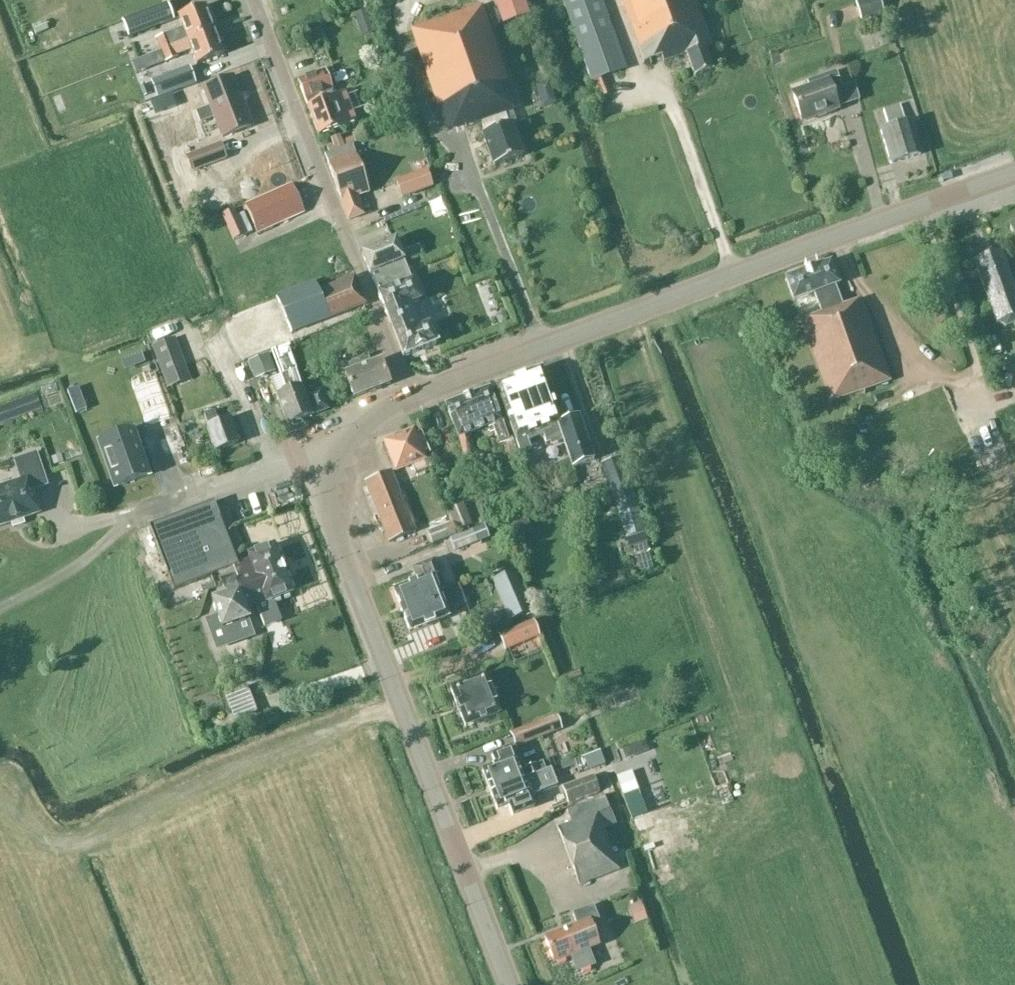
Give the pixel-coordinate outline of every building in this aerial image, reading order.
[(523,0),(496,0),(503,21),(528,13),(523,0)] [(596,97),(631,85),(601,0),(561,0),(596,97)] [(712,72),(704,49),(711,46),(694,0),(622,0),(644,63),(662,57),(664,62),(686,54),(694,78),(712,72)] [(881,0),(867,0),(856,3),(861,20),(885,13),(881,0)] [(167,4),(122,21),(128,38),(173,21),(167,4)] [(160,51),(214,31),(204,6),(177,16),(182,31),(168,36),(167,34),(155,38),(160,50),(160,51)] [(507,83),(481,7),(412,31),(446,131),(464,124),(466,128),(481,122),(485,133),(482,135),(494,167),(522,157),(511,124),(508,125),(504,114),(513,111),(504,84),(507,83)] [(223,55),(214,31),(160,51),(160,50),(137,59),(142,71),(177,58),(176,55),(190,50),(196,65),(223,55)] [(538,70),(534,57),(522,61),(526,74),(538,70)] [(332,91),(325,70),(297,80),(305,100),(307,106),(317,135),(354,122),(343,93),(332,97),(332,96),(326,98),(325,94),(332,91)] [(349,81),(345,71),(334,76),(337,85),(349,81)] [(853,85),(842,89),(835,71),(806,81),(810,92),(792,98),(801,122),(837,109),(857,102),(853,85)] [(251,127),(232,77),(202,89),(209,107),(195,112),(199,124),(213,118),(221,138),(251,127)] [(890,164),(920,156),(909,122),(904,123),(898,105),(881,110),(887,129),(880,131),(890,164)] [(228,160),(222,144),(187,157),(192,172),(228,160)] [(355,155),(352,145),(324,155),(341,202),(341,203),(342,203),(348,219),(362,214),(356,197),(369,192),(355,154),(355,155)] [(395,181),(401,199),(433,188),(427,170),(395,181)] [(304,212),(292,184),(245,205),(257,233),(304,212)] [(246,236),(234,211),(223,216),(234,242),(246,236)] [(429,323),(422,326),(413,304),(420,302),(411,280),(411,281),(403,261),(404,261),(396,240),(361,254),(369,274),(371,274),(378,293),(377,293),(403,358),(437,344),(429,323)] [(1000,252),(973,262),(994,324),(1003,328),(1014,324),(1014,296),(1000,252)] [(839,284),(830,262),(785,279),(793,301),(814,294),(821,314),(801,322),(830,401),(890,380),(861,300),(843,307),(835,286),(839,284)] [(366,304),(354,277),(318,291),(314,282),(276,298),(291,334),(330,319),(366,304)] [(186,369),(175,339),(152,347),(163,378),(186,369)] [(300,386),(295,371),(286,348),(274,352),(288,390),(276,394),(288,425),(312,416),(301,385),(300,386)] [(354,398),(390,385),(380,361),(372,364),(369,356),(351,363),(351,364),(345,366),(348,374),(345,375),(354,398)] [(86,362),(53,375),(58,386),(75,379),(84,402),(95,398),(86,375),(90,374),(86,362)] [(529,442),(545,437),(547,443),(561,438),(556,424),(559,423),(539,370),(496,386),(515,439),(516,439),(522,454),(532,450),(529,442)] [(153,372),(129,380),(145,425),(169,417),(153,372)] [(467,434),(491,425),(498,442),(506,439),(500,421),(488,389),(445,406),(457,438),(456,438),(463,456),(474,452),(467,434)] [(326,410),(319,392),(308,396),(314,414),(326,410)] [(215,452),(238,443),(229,420),(218,424),(214,411),(203,415),(208,427),(206,428),(215,452)] [(556,424),(561,438),(572,467),(593,459),(577,417),(559,423),(556,424)] [(425,461),(413,430),(383,442),(395,473),(412,466),(415,474),(429,469),(426,461),(425,461)] [(127,431),(95,443),(111,488),(143,477),(127,431)] [(39,514),(30,485),(45,480),(36,453),(13,461),(20,480),(0,487),(0,527),(39,514)] [(415,532),(391,472),(365,483),(388,542),(415,532)] [(649,542),(636,498),(616,504),(629,548),(649,542)] [(214,503),(179,516),(203,579),(217,574),(220,579),(231,575),(241,601),(253,596),(257,608),(265,628),(281,622),(273,602),(296,593),(277,543),(245,555),(247,560),(237,564),(214,503)] [(472,525),(463,505),(448,511),(457,531),(472,525)] [(532,532),(525,514),(501,523),(508,541),(532,532)] [(179,516),(149,528),(173,590),(203,579),(179,516)] [(456,536),(452,524),(428,533),(433,545),(456,536)] [(478,542),(473,531),(452,539),(456,551),(478,542)] [(393,591),(399,606),(443,588),(433,561),(411,570),(415,582),(393,591)] [(528,615),(512,574),(488,583),(505,624),(528,615)] [(221,630),(209,634),(215,651),(255,637),(246,612),(257,608),(253,596),(241,601),(231,575),(220,579),(222,586),(225,595),(210,600),(221,630)] [(443,588),(399,606),(409,633),(447,618),(446,613),(464,606),(457,587),(445,592),(443,588)] [(540,637),(534,621),(499,636),(506,651),(540,637)] [(486,675),(450,689),(465,727),(501,713),(486,675)] [(562,730),(557,717),(511,734),(516,748),(562,730)] [(482,771),(491,793),(523,780),(523,779),(542,772),(539,764),(519,771),(510,747),(491,755),(495,765),(482,771)] [(523,780),(491,793),(497,809),(508,805),(512,816),(535,807),(531,796),(557,786),(550,769),(549,769),(542,772),(523,779),(523,780)] [(641,789),(636,771),(618,777),(623,795),(641,789)] [(600,793),(594,776),(563,787),(569,804),(600,793)] [(571,823),(557,828),(579,885),(618,870),(602,829),(614,824),(604,796),(566,811),(571,823)] [(544,939),(553,963),(599,945),(597,940),(604,937),(592,906),(571,914),(576,926),(544,939)]
